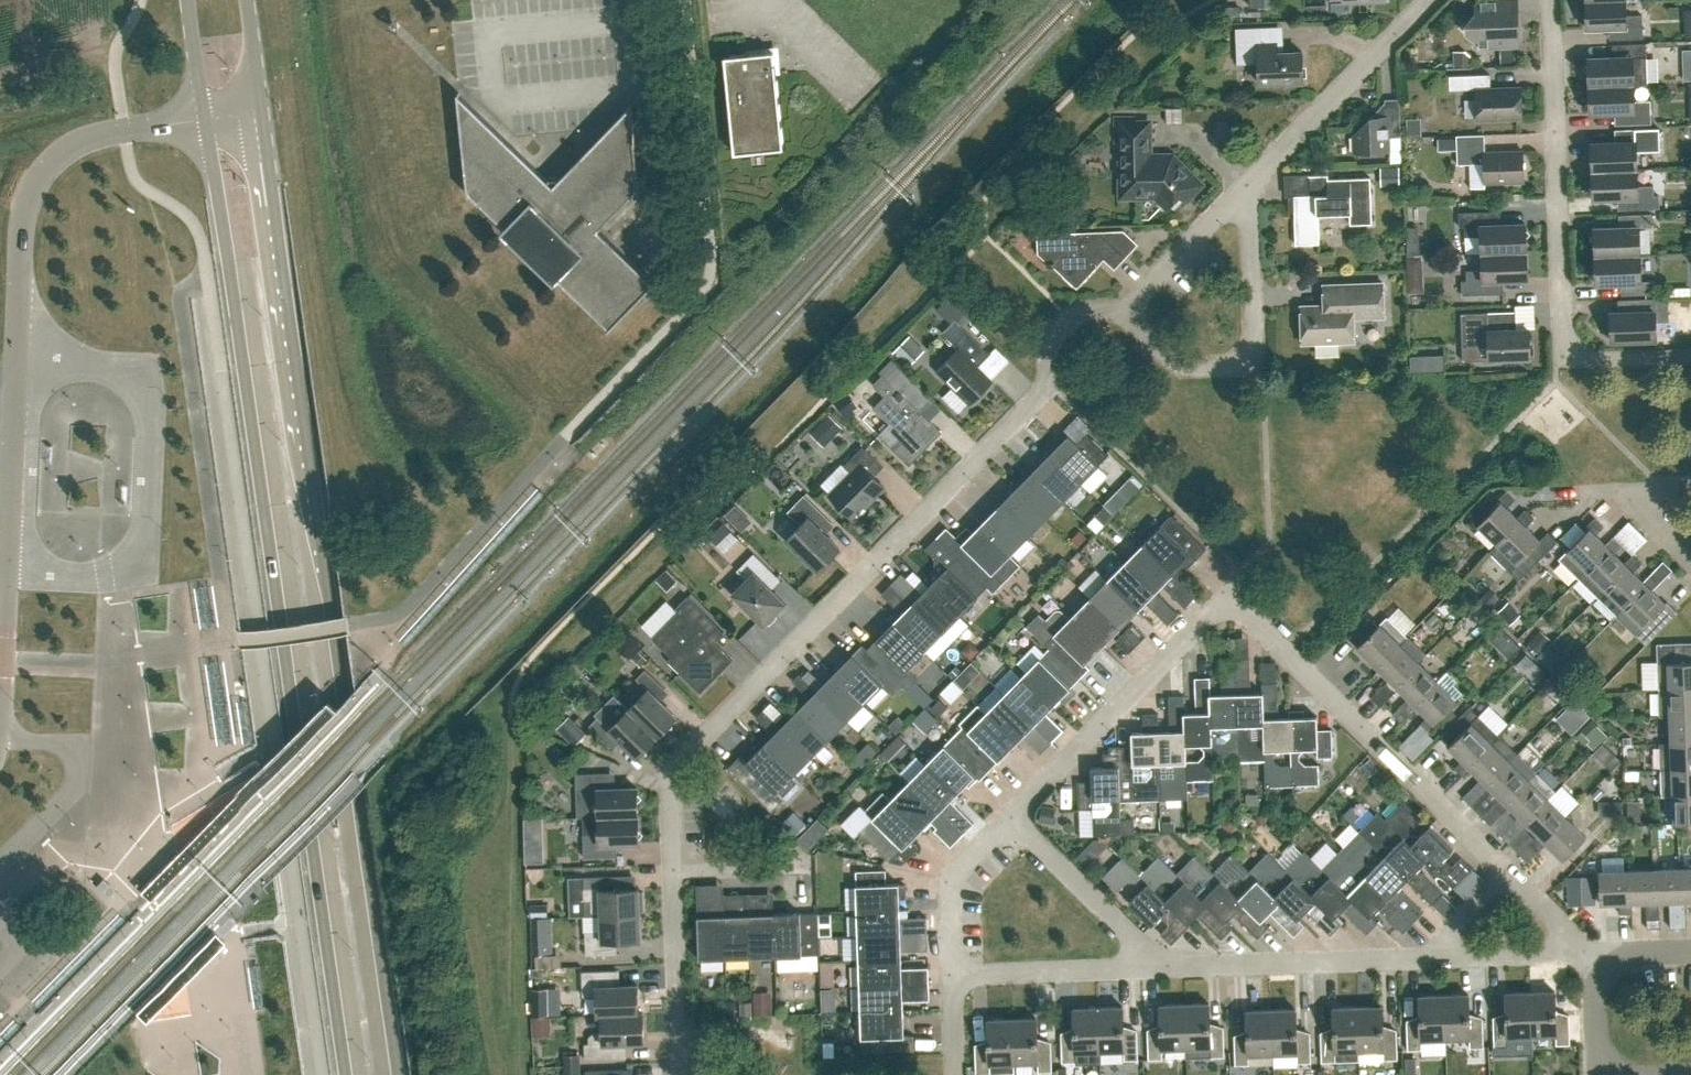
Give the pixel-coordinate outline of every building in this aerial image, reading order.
[(1513,0),(1479,0),(1476,3),(1476,12),(1465,23),(1466,32),(1480,45),(1488,45),(1494,39),(1502,46),(1519,46),(1518,24),(1514,24),(1513,0)] [(1627,26),(1626,0),(1586,0),(1587,28),(1615,27),(1616,39),(1643,38),(1643,25),(1627,26)] [(1230,7),(1230,19),(1243,19),(1243,7),(1230,7)] [(1302,51),(1278,52),(1277,26),(1236,28),(1237,63),(1259,63),(1259,83),(1303,81),(1302,51)] [(1446,42),(1446,57),(1462,57),(1463,43),(1446,42)] [(1634,84),(1633,56),(1646,56),(1646,43),(1618,44),(1619,57),(1588,58),(1589,85),(1634,84)] [(750,54),(750,53),(725,56),(734,153),(784,148),(776,63),(775,63),(774,51),(750,54)] [(1478,120),(1522,118),(1521,86),(1491,87),(1490,74),(1449,76),(1450,89),(1476,88),(1478,120)] [(1651,100),(1635,101),(1634,84),(1589,85),(1590,113),(1621,112),(1621,124),(1651,123),(1651,100)] [(559,179),(558,178),(549,178),(548,180),(460,94),(459,92),(458,92),(468,195),(470,195),(470,193),(505,227),(501,231),(555,283),(559,279),(609,327),(607,329),(608,330),(656,281),(655,280),(653,282),(599,229),(638,189),(638,191),(640,191),(631,104),(629,104),(629,107),(559,179)] [(1370,118),(1354,135),(1355,151),(1388,150),(1388,137),(1401,136),(1399,98),(1385,99),(1386,117),(1370,118)] [(1146,150),(1149,150),(1149,122),(1135,123),(1135,119),(1118,119),(1118,150),(1130,150),(1130,163),(1122,163),(1122,187),(1130,196),(1156,195),(1168,207),(1180,195),(1186,200),(1201,184),(1181,163),(1179,165),(1170,156),(1146,156),(1146,150)] [(1637,169),(1636,142),(1660,141),(1659,128),(1621,129),(1622,142),(1591,143),(1592,170),(1637,169)] [(1524,181),(1523,150),(1485,151),(1484,134),(1456,135),(1457,164),(1484,163),(1485,182),(1524,181)] [(1654,185),(1638,186),(1637,169),(1592,170),(1593,198),(1624,197),(1624,209),(1660,208),(1659,195),(1654,195),(1654,185)] [(1309,194),(1294,195),(1296,244),(1319,243),(1318,214),(1350,213),(1350,224),(1372,223),(1371,177),(1328,179),(1328,174),(1309,175),(1309,194)] [(1465,236),(1481,236),(1482,253),(1527,251),(1526,223),(1495,224),(1494,211),(1459,212),(1460,226),(1465,226),(1465,236)] [(1640,254),(1639,227),(1652,226),(1652,213),(1624,214),(1625,227),(1594,228),(1595,255),(1640,254)] [(1124,230),(1037,233),(1038,253),(1048,253),(1048,261),(1047,261),(1047,266),(1053,266),(1077,288),(1104,259),(1115,269),(1138,243),(1124,230)] [(1497,280),(1528,279),(1527,251),(1482,253),(1482,270),(1466,270),(1467,280),(1462,281),(1462,295),(1498,293),(1497,280)] [(1596,283),(1627,282),(1627,294),(1655,294),(1654,280),(1641,281),(1640,254),(1595,255),(1596,283)] [(1383,283),(1324,285),(1324,305),(1301,305),(1303,343),(1316,342),(1316,353),(1321,356),(1337,356),(1341,352),(1341,341),(1354,341),(1354,317),(1384,316),(1383,283)] [(1641,311),(1611,312),(1612,340),(1656,339),(1656,321),(1669,321),(1668,298),(1641,299),(1641,311)] [(1515,311),(1475,312),(1466,313),(1463,317),(1463,342),(1467,345),(1489,344),(1489,359),(1530,357),(1529,328),(1516,329),(1515,311)] [(992,381),(971,360),(983,347),(955,319),(942,332),(959,348),(937,370),(970,403),(992,381)] [(900,363),(922,345),(905,326),(884,344),(900,363)] [(930,396),(901,368),(891,359),(879,372),(882,375),(873,384),(884,396),(873,407),(889,423),(878,434),(909,465),(942,432),(918,408),(930,396)] [(1081,483),(1099,464),(1109,454),(1087,433),(1078,443),(1069,434),(1050,453),(1081,483)] [(853,474),(832,495),(823,487),(822,487),(852,517),(882,486),(884,488),(885,487),(874,476),(883,467),(862,446),(844,465),(853,474)] [(1033,471),(1063,501),(1081,483),(1050,453),(1033,471)] [(1046,519),(1063,501),(1033,471),(1015,489),(1046,519)] [(997,506),(1028,537),(1046,519),(1015,489),(997,506)] [(1506,491),(1498,499),(1500,501),(1478,524),(1498,543),(1520,521),(1517,517),(1507,508),(1515,500),(1506,491)] [(801,525),(787,539),(818,569),(839,548),(822,531),(832,522),(804,495),(788,512),(801,525)] [(980,524),(1011,555),(1028,537),(997,506),(980,524)] [(1534,546),(1540,540),(1526,526),(1534,518),(1525,509),(1517,517),(1520,521),(1498,543),(1490,552),(1519,580),(1544,555),(1534,546)] [(1171,514),(1161,525),(1142,544),(1173,574),(1183,564),(1188,569),(1207,549),(1171,514)] [(1587,526),(1589,528),(1558,559),(1578,579),(1609,547),(1606,544),(1596,534),(1604,527),(1595,518),(1587,526)] [(725,552),(739,539),(732,532),(724,524),(710,537),(719,546),(725,552)] [(987,587),(993,593),(1003,583),(1020,565),(1011,555),(980,524),(972,533),(966,527),(956,536),(947,527),(936,537),(952,553),(957,557),(987,587)] [(1622,545),(1613,536),(1606,544),(1609,547),(1578,579),(1597,597),(1628,566),(1624,563),(1615,553),(1622,545)] [(1156,592),(1162,585),(1185,607),(1196,596),(1173,574),(1142,544),(1125,562),(1156,592)] [(733,593),(764,624),(786,603),(768,586),(778,576),(754,553),(737,570),(747,579),(733,593)] [(1646,584),(1643,581),(1633,572),(1641,564),(1632,555),(1624,563),(1628,566),(1597,597),(1616,616),(1646,584)] [(978,597),(978,596),(987,587),(957,557),(948,567),(947,566),(929,585),(960,616),(978,597)] [(1673,571),(1663,561),(1643,581),(1646,584),(1616,616),(1646,645),(1678,613),(1668,602),(1666,604),(1653,591),(1673,571)] [(1178,614),(1155,592),(1156,592),(1125,562),(1107,579),(1138,610),(1145,602),(1168,625),(1178,614)] [(891,583),(942,633),(960,616),(929,585),(922,593),(901,573),(891,583)] [(1120,628),(1138,610),(1107,579),(1090,597),(1120,628)] [(891,583),(881,594),(901,613),(894,621),(925,651),(942,633),(891,583)] [(720,665),(729,656),(708,636),(717,626),(688,596),(675,609),(678,611),(652,638),(671,657),(668,660),(698,690),(705,683),(708,685),(717,676),(714,674),(721,666),(720,665)] [(1103,646),(1120,628),(1090,597),(1072,615),(1103,646)] [(1511,624),(1521,614),(1509,601),(1498,611),(1511,624)] [(1103,646),(1072,615),(1069,618),(1061,610),(1056,610),(1045,621),(1045,627),(1048,630),(1039,638),(1049,648),(1075,673),(1103,646)] [(1408,637),(1387,616),(1377,626),(1369,617),(1350,636),(1359,645),(1357,647),(1377,666),(1399,643),(1400,644),(1408,637)] [(918,679),(908,669),(925,651),(894,621),(876,640),(867,649),(862,644),(862,645),(903,685),(908,690),(918,679)] [(1133,623),(1125,632),(1137,644),(1146,636),(1133,623)] [(1116,641),(1129,653),(1137,644),(1125,632),(1116,641)] [(1377,666),(1390,679),(1371,698),(1380,707),(1399,688),(1396,685),(1418,662),(1425,654),(1408,637),(1400,644),(1399,643),(1377,666)] [(1669,690),(1690,689),(1690,642),(1657,643),(1659,690),(1669,690)] [(865,703),(883,685),(894,695),(903,685),(862,645),(853,654),(852,654),(834,673),(865,703)] [(1049,648),(1021,676),(1052,706),(1080,678),(1075,673),(1049,648)] [(1651,653),(1635,653),(1635,680),(1651,680),(1651,653)] [(1222,694),(1211,694),(1210,694),(1212,762),(1213,762),(1239,761),(1235,658),(1220,659),(1222,694)] [(1251,693),(1250,658),(1235,658),(1239,761),(1265,760),(1263,692),(1262,692),(1251,693)] [(1396,685),(1399,688),(1409,697),(1393,714),(1402,723),(1418,706),(1414,703),(1437,680),(1418,662),(1396,685)] [(980,672),(971,663),(954,680),(964,689),(980,672)] [(657,737),(676,717),(656,697),(665,688),(645,669),(636,678),(648,689),(628,709),(657,737)] [(823,684),(809,669),(802,676),(811,686),(816,690),(847,721),(865,703),(834,673),(823,684)] [(1414,703),(1418,706),(1427,716),(1420,724),(1429,733),(1437,725),(1435,722),(1457,700),(1455,698),(1462,692),(1453,684),(1456,680),(1447,671),(1437,680),(1414,703)] [(799,673),(792,680),(805,693),(811,686),(802,676),(799,673)] [(1052,706),(1021,676),(1004,694),(1053,742),(1064,730),(1046,712),(1052,706)] [(1195,678),(1196,712),(1185,713),(1184,713),(1187,781),(1214,780),(1213,762),(1212,762),(1210,694),(1211,694),(1210,677),(1195,678)] [(1277,683),(1262,683),(1262,692),(1263,692),(1265,760),(1266,786),(1293,785),(1290,717),(1289,717),(1279,717),(1277,683)] [(1669,690),(1659,690),(1660,717),(1670,716),(1690,715),(1690,689),(1669,690)] [(816,690),(799,708),(829,739),(847,721),(816,690)] [(1041,754),(1053,742),(1004,694),(986,712),(1017,742),(1023,736),(1041,754)] [(1161,799),(1188,798),(1187,781),(1184,713),(1185,713),(1184,695),(1169,696),(1170,731),(1159,731),(1158,731),(1161,799)] [(637,756),(657,737),(628,709),(617,698),(589,726),(609,746),(617,737),(637,756)] [(763,710),(776,722),(783,715),(771,702),(763,710)] [(1578,702),(1568,710),(1583,726),(1592,717),(1578,702)] [(961,723),(963,725),(954,735),(989,770),(999,761),(1017,742),(986,712),(979,704),(961,723)] [(781,726),(812,757),(829,739),(799,708),(781,726)] [(1317,716),(1305,716),(1305,709),(1289,710),(1289,717),(1290,717),(1293,785),(1320,784),(1319,764),(1305,764),(1299,759),(1299,754),(1305,749),(1317,748),(1317,757),(1333,757),(1332,729),(1318,729),(1317,716)] [(768,730),(776,722),(763,710),(755,718),(768,730)] [(553,722),(564,737),(578,726),(566,711),(553,722)] [(1120,800),(1134,800),(1161,799),(1158,731),(1159,731),(1158,714),(1143,714),(1144,732),(1131,732),(1132,746),(1117,746),(1117,753),(1118,753),(1119,776),(1120,800)] [(1455,767),(1464,776),(1471,768),(1468,765),(1491,742),(1492,743),(1499,736),(1478,715),(1469,725),(1460,716),(1441,735),(1450,744),(1448,746),(1462,760),(1455,767)] [(1670,716),(1671,742),(1690,742),(1690,715),(1670,716)] [(794,774),(812,757),(781,726),(763,744),(794,774)] [(1618,753),(1649,751),(1648,734),(1617,737),(1618,753)] [(954,735),(944,745),(926,763),(957,794),(966,784),(969,786),(978,777),(980,779),(989,770),(954,735)] [(1481,778),(1474,786),(1460,799),(1469,808),(1490,787),(1487,784),(1517,753),(1499,736),(1492,743),(1491,742),(1468,765),(1471,768),(1481,778)] [(1671,742),(1659,743),(1661,769),(1672,769),(1690,768),(1690,742),(1671,742)] [(783,799),(776,793),(794,774),(763,744),(745,762),(739,756),(727,769),(771,812),(783,799)] [(1078,781),(1079,809),(1094,808),(1094,799),(1106,799),(1112,804),(1112,809),(1107,815),(1093,815),(1094,835),(1121,834),(1120,800),(1119,776),(1118,753),(1117,753),(1117,746),(1109,747),(1109,753),(1095,753),(1096,767),(1091,767),(1092,781),(1078,781)] [(1494,821),(1501,813),(1509,806),(1506,802),(1536,772),(1517,753),(1487,784),(1490,787),(1500,797),(1481,816),(1490,825),(1494,821)] [(1372,760),(1362,768),(1370,778),(1379,770),(1372,760)] [(1651,761),(1618,761),(1618,785),(1651,785),(1651,761)] [(963,834),(974,823),(950,800),(957,794),(926,763),(908,781),(939,811),(963,834)] [(1606,768),(1593,769),(1594,784),(1607,783),(1606,768)] [(1672,769),(1661,769),(1662,796),(1673,795),(1690,795),(1690,768),(1672,769)] [(1510,843),(1517,835),(1528,824),(1525,821),(1547,798),(1555,791),(1536,772),(1506,802),(1509,806),(1519,815),(1500,834),(1510,843)] [(638,815),(637,788),(609,789),(609,773),(576,774),(577,800),(577,817),(583,817),(638,815)] [(921,829),(924,832),(933,823),(936,827),(934,830),(951,846),(963,834),(939,811),(908,781),(891,799),(921,829)] [(727,786),(709,796),(719,814),(737,804),(727,786)] [(865,810),(873,817),(872,818),(873,818),(859,831),(890,861),(902,864),(919,847),(911,839),(921,829),(891,799),(883,792),(865,810)] [(1673,795),(1674,823),(1690,822),(1690,795),(1673,795)] [(1528,824),(1538,834),(1519,853),(1528,862),(1547,843),(1544,840),(1566,817),(1547,798),(1525,821),(1528,824)] [(1409,824),(1418,815),(1404,800),(1385,819),(1385,820),(1426,860),(1425,860),(1453,888),(1472,868),(1461,857),(1453,866),(1444,857),(1453,848),(1430,826),(1420,835),(1412,836),(1409,832),(1409,824)] [(1442,893),(1418,868),(1425,860),(1426,860),(1385,820),(1385,819),(1378,811),(1359,831),(1407,879),(1432,904),(1442,893)] [(794,812),(783,823),(795,835),(806,824),(794,812)] [(584,844),(584,857),(612,856),(611,844),(639,843),(638,815),(583,817),(584,844)] [(1563,859),(1586,836),(1566,817),(1544,840),(1547,843),(1563,859)] [(542,819),(525,819),(525,835),(543,834),(542,819)] [(1414,922),(1424,911),(1399,887),(1407,879),(1359,831),(1340,850),(1414,922)] [(1367,934),(1378,923),(1371,916),(1370,916),(1322,869),(1322,868),(1304,850),(1286,869),(1285,870),(1334,918),(1334,917),(1342,909),(1367,934)] [(1378,908),(1403,933),(1414,922),(1340,850),(1322,868),(1322,869),(1370,916),(1371,916),(1378,908)] [(1330,935),(1341,924),(1334,917),(1334,918),(1285,870),(1286,869),(1268,852),(1249,871),(1298,919),(1298,918),(1306,911),(1330,935)] [(1294,936),(1305,925),(1298,918),(1298,919),(1249,871),(1232,853),(1213,872),(1261,920),(1262,920),(1269,912),(1294,936)] [(1258,938),(1269,927),(1262,920),(1261,920),(1213,872),(1195,854),(1177,873),(1176,874),(1225,921),(1233,913),(1258,938)] [(1221,939),(1232,928),(1225,921),(1176,874),(1177,873),(1159,856),(1140,875),(1188,923),(1189,922),(1197,914),(1221,939)] [(1171,944),(1191,924),(1189,922),(1188,923),(1140,875),(1122,857),(1103,877),(1117,891),(1127,881),(1135,881),(1138,884),(1138,892),(1129,902),(1152,925),(1160,916),(1169,924),(1160,933),(1171,944)] [(1653,863),(1649,863),(1649,869),(1627,870),(1628,902),(1632,902),(1646,901),(1647,919),(1659,918),(1659,901),(1654,901),(1653,863)] [(1657,869),(1657,863),(1653,863),(1654,901),(1659,901),(1669,900),(1670,927),(1686,927),(1685,900),(1681,900),(1679,868),(1657,869)] [(1679,868),(1681,900),(1685,900),(1690,900),(1690,868),(1679,868)] [(900,909),(900,900),(906,900),(906,883),(899,883),(886,883),(886,870),(856,871),(857,884),(856,884),(857,911),(900,909)] [(1632,902),(1628,902),(1627,870),(1599,871),(1600,903),(1620,902),(1620,913),(1633,913),(1632,902)] [(587,916),(601,915),(640,914),(640,911),(644,911),(643,891),(639,892),(639,888),(611,889),(610,876),(583,877),(584,900),(587,900),(587,916)] [(1594,877),(1568,878),(1569,904),(1595,903),(1594,877)] [(849,926),(849,907),(837,907),(837,925),(849,926)] [(927,917),(900,918),(900,909),(857,911),(858,936),(901,934),(928,933),(927,917)] [(776,956),(802,955),(819,954),(818,912),(800,912),(774,913),(776,956)] [(774,913),(749,914),(751,957),(776,956),(774,913)] [(601,915),(601,931),(585,932),(586,955),(613,954),(612,941),(641,940),(640,914),(601,915)] [(751,957),(749,914),(724,915),(726,958),(751,957)] [(698,916),(699,959),(726,958),(724,915),(698,916)] [(980,929),(961,930),(962,941),(981,940),(980,929)] [(928,933),(901,934),(858,936),(859,961),(902,959),(902,950),(928,949),(928,933)] [(553,957),(552,945),(528,946),(529,958),(553,957)] [(813,978),(827,978),(827,955),(813,955),(813,978)] [(860,986),(930,983),(929,967),(902,968),(902,959),(859,961),(860,986)] [(639,1013),(639,1012),(638,985),(612,985),(611,970),(582,971),(583,996),(597,995),(597,1015),(602,1015),(602,1014),(639,1013)] [(861,1011),(904,1009),(903,1001),(930,1000),(930,983),(860,986),(861,1011)] [(1556,1045),(1570,1044),(1569,1015),(1556,1016),(1555,990),(1530,991),(1532,1035),(1556,1035),(1556,1045)] [(1508,1046),(1508,1036),(1532,1035),(1530,991),(1506,992),(1507,1018),(1493,1018),(1494,1047),(1508,1046)] [(1469,1019),(1468,993),(1444,994),(1445,1038),(1469,1038),(1470,1048),(1484,1047),(1483,1019),(1469,1019)] [(1422,1049),(1421,1039),(1445,1038),(1444,994),(1419,995),(1420,1021),(1407,1021),(1408,1050),(1422,1049)] [(836,1002),(821,1003),(821,1013),(837,1012),(836,1002)] [(1210,1028),(1209,1003),(1185,1004),(1186,1048),(1210,1047),(1211,1057),(1225,1056),(1224,1028),(1210,1028)] [(1185,1004),(1160,1004),(1161,1030),(1147,1030),(1148,1059),(1162,1059),(1162,1048),(1186,1048),(1185,1004)] [(1383,1050),(1384,1060),(1398,1059),(1397,1030),(1383,1031),(1382,1005),(1358,1006),(1359,1050),(1383,1050)] [(1124,1031),(1123,1006),(1098,1007),(1100,1051),(1124,1050),(1124,1060),(1138,1059),(1137,1031),(1124,1031)] [(1322,1062),(1336,1061),(1335,1051),(1359,1050),(1358,1006),(1333,1007),(1334,1033),(1321,1033),(1322,1062)] [(1098,1007),(1074,1008),(1075,1033),(1061,1033),(1062,1062),(1076,1062),(1076,1052),(1100,1051),(1098,1007)] [(1297,1063),(1311,1062),(1310,1034),(1297,1034),(1296,1008),(1271,1009),(1273,1053),(1297,1053),(1297,1063)] [(525,1009),(525,1027),(544,1027),(544,1009),(525,1009)] [(862,1037),(862,1052),(914,1050),(914,1035),(905,1035),(904,1009),(861,1011),(862,1037)] [(1271,1009),(1247,1010),(1248,1036),(1234,1036),(1235,1065),(1249,1064),(1249,1054),(1273,1053),(1271,1009)] [(643,1012),(639,1012),(639,1013),(602,1014),(602,1015),(602,1033),(593,1034),(590,1035),(589,1037),(588,1040),(588,1043),(584,1043),(585,1059),(619,1058),(618,1042),(644,1042),(643,1012)] [(1038,1043),(1037,1018),(1012,1019),(1014,1063),(1038,1062),(1038,1072),(1052,1071),(1051,1043),(1038,1043)] [(1012,1019),(988,1019),(989,1045),(975,1045),(976,1074),(990,1074),(990,1063),(1014,1063),(1012,1019)] [(563,1065),(581,1065),(580,1054),(563,1055),(563,1065)] [(581,1065),(563,1065),(564,1074),(581,1074),(581,1065)]
